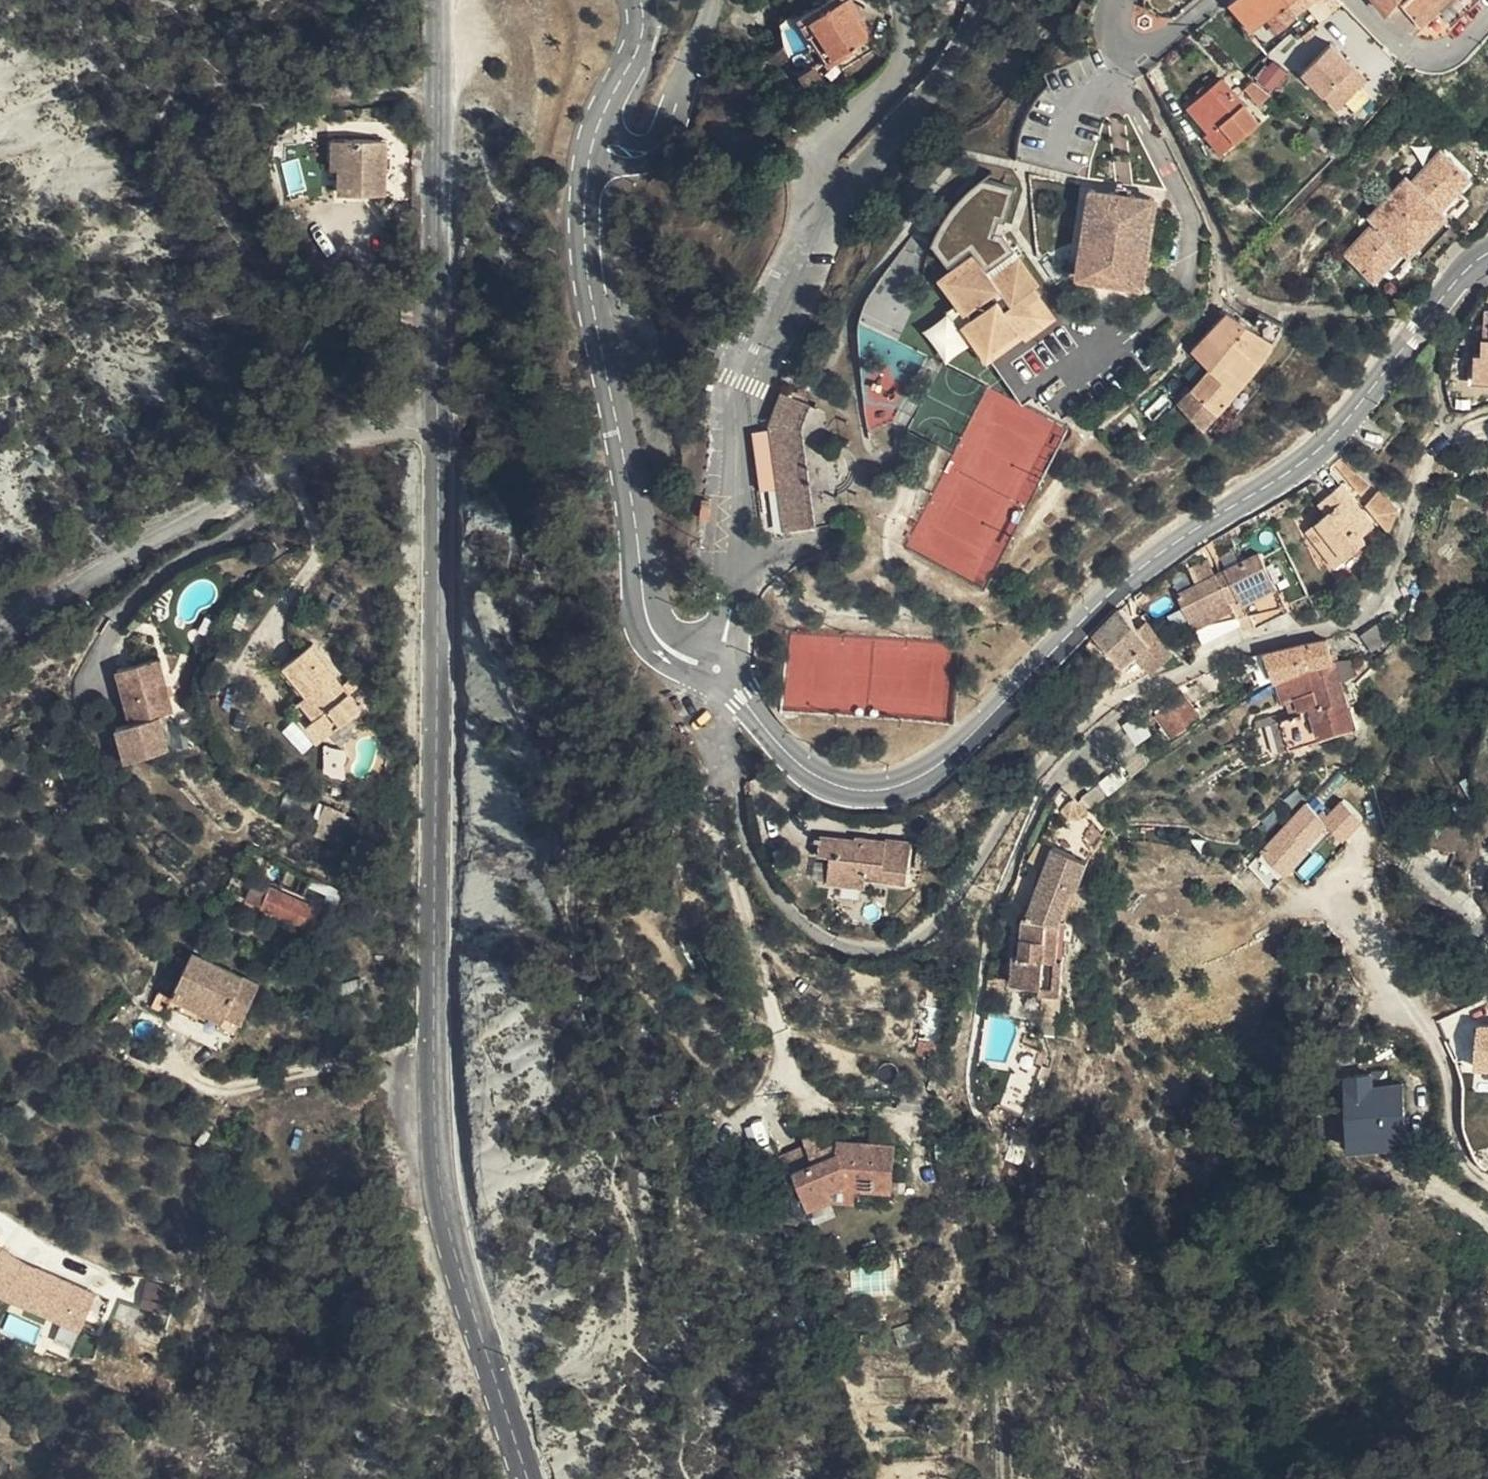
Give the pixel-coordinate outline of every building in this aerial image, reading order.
[(843,64),(869,51),(865,45),(881,37),(869,17),(863,19),(853,0),(834,0),(838,7),(829,11),(825,5),(805,16),(816,34),(825,29),(843,64)] [(834,0),(825,5),(829,11),(838,7),(834,0)] [(1232,12),(1253,37),(1270,23),(1287,10),(1296,21),(1320,1),(1319,0),(1246,0),(1232,12)] [(1389,19),(1397,7),(1402,0),(1373,0),(1389,19)] [(1401,11),(1396,28),(1405,37),(1412,41),(1418,44),(1423,46),(1428,46),(1435,45),(1440,42),(1447,36),(1473,13),(1459,0),(1454,0),(1437,15),(1424,0),(1412,0),(1401,11)] [(1437,15),(1454,0),(1424,0),(1437,15)] [(1473,13),(1487,0),(1459,0),(1473,13)] [(1278,35),(1296,21),(1287,10),(1270,23),(1278,35)] [(1270,23),(1253,37),(1262,48),(1278,35),(1270,23)] [(835,69),(843,64),(825,29),(816,34),(835,69)] [(1334,49),(1306,78),(1342,112),(1370,84),(1334,49)] [(806,90),(822,80),(815,68),(799,77),(806,90)] [(1194,118),(1216,142),(1247,113),(1225,89),(1194,118)] [(1261,115),(1276,103),(1255,89),(1246,98),(1261,115)] [(1247,113),(1216,142),(1212,145),(1226,162),(1263,131),(1247,113)] [(341,167),(341,145),(326,145),(325,167),(341,167)] [(387,146),(341,145),(341,167),(341,175),(337,175),(337,200),(387,202),(387,146)] [(1441,219),(1458,202),(1470,188),(1443,163),(1415,192),(1410,187),(1372,226),(1377,231),(1348,261),(1376,286),(1387,274),(1404,256),(1410,262),(1414,258),(1443,228),(1446,224),(1441,219)] [(971,193),(956,210),(940,237),(953,256),(976,239),(995,267),(1017,251),(1007,233),(996,231),(1001,213),(1008,215),(1016,189),(990,181),(971,193)] [(1167,201),(1092,190),(1078,279),(1153,291),(1167,201)] [(1466,209),(1458,202),(1441,219),(1446,224),(1448,224),(1456,216),(1458,218),(1466,209)] [(1451,235),(1443,228),(1414,258),(1421,265),(1451,235)] [(1404,256),(1387,274),(1396,282),(1404,273),(1403,271),(1411,263),(1410,262),(1404,256)] [(1085,428),(1028,355),(1044,343),(1029,323),(1040,316),(1034,306),(1038,302),(1018,277),(992,299),(975,278),(944,304),(967,334),(961,340),(992,378),(997,374),(1037,423),(1043,418),(1053,428),(1056,425),(1062,434),(1066,431),(1072,438),(1085,428)] [(1051,334),(1040,316),(1029,323),(1044,343),(1051,334)] [(1186,419),(1209,439),(1228,414),(1263,372),(1245,361),(1256,340),(1230,324),(1203,363),(1219,375),(1186,419)] [(1480,353),(1487,353),(1487,324),(1481,324),(1480,353)] [(1264,325),(1256,340),(1276,353),(1290,332),(1264,325)] [(1245,361),(1263,372),(1276,353),(1256,340),(1245,361)] [(1480,353),(1479,369),(1472,369),(1471,396),(1487,396),(1487,353),(1480,353)] [(800,434),(822,441),(825,433),(802,425),(800,434)] [(834,445),(822,441),(800,434),(787,430),(779,468),(797,567),(855,556),(850,533),(840,475),(834,445)] [(1357,484),(1359,483),(1339,470),(1331,477),(1346,495),(1357,484)] [(846,476),(840,475),(850,533),(858,527),(863,522),(865,518),(867,511),(868,505),(868,500),(867,496),(865,490),(862,486),(859,483),(852,479),(846,476)] [(1373,498),(1357,484),(1346,495),(1361,511),(1373,498)] [(1332,490),(1319,501),(1331,514),(1322,521),(1331,530),(1309,549),(1341,584),(1372,556),(1366,550),(1378,540),(1332,490)] [(1380,503),(1367,518),(1391,544),(1400,521),(1380,503)] [(1218,593),(1243,641),(1282,620),(1257,571),(1218,593)] [(1239,643),(1243,641),(1218,593),(1175,615),(1198,658),(1236,639),(1239,643)] [(1144,689),(1148,693),(1151,691),(1130,667),(1144,653),(1141,650),(1138,652),(1120,632),(1082,668),(1121,709),(1144,689)] [(1378,641),(1358,655),(1368,670),(1390,654),(1378,641)] [(1151,691),(1172,674),(1149,648),(1144,653),(1130,667),(1151,691)] [(317,732),(332,747),(363,724),(317,655),(282,681),(317,732)] [(1325,658),(1297,665),(1300,678),(1286,684),(1288,692),(1331,677),(1327,664),(1325,658)] [(1300,678),(1297,665),(1261,676),(1269,699),(1270,700),(1288,692),(1286,684),(1300,678)] [(172,722),(158,670),(112,683),(130,735),(116,739),(125,770),(169,757),(160,727),(172,722)] [(1148,693),(1153,699),(1175,679),(1174,676),(1172,674),(1151,691),(1148,693)] [(1269,699),(1261,676),(1239,681),(1243,693),(1252,691),(1256,704),(1269,699)] [(1333,685),(1331,677),(1288,692),(1270,700),(1277,721),(1291,716),(1293,723),(1310,716),(1314,727),(1342,716),(1337,698),(1333,685)] [(1344,682),(1333,685),(1337,698),(1348,694),(1344,682)] [(1194,712),(1166,735),(1182,753),(1210,730),(1194,712)] [(1310,716),(1293,723),(1296,732),(1282,737),(1276,739),(1286,767),(1351,745),(1342,716),(1314,727),(1310,716)] [(1293,723),(1291,716),(1277,721),(1282,737),(1296,732),(1293,723)] [(317,759),(332,747),(317,732),(304,741),(317,759)] [(1286,767),(1276,739),(1267,743),(1277,770),(1286,767)] [(322,777),(342,778),(343,757),(324,756),(322,777)] [(1338,801),(1323,818),(1303,801),(1257,856),(1285,879),(1326,831),(1342,845),(1362,822),(1338,801)] [(343,844),(351,813),(319,805),(311,836),(343,844)] [(844,847),(816,843),(816,846),(821,847),(819,859),(833,861),(829,884),(868,891),(870,881),(910,887),(916,852),(890,848),(889,851),(861,847),(860,855),(843,853),(844,847)] [(1064,861),(1035,933),(1076,938),(1101,876),(1064,861)] [(270,913),(314,932),(322,913),(276,894),(270,913)] [(1035,933),(1030,932),(1025,970),(1020,969),(1017,998),(1046,1001),(1045,1006),(1066,1009),(1070,975),(1064,975),(1067,957),(1082,959),(1084,940),(1076,938),(1035,933)] [(174,998),(240,1031),(263,989),(196,954),(174,998)] [(236,1040),(240,1031),(174,998),(169,1007),(236,1040)] [(1487,1074),(1487,1027),(1472,1027),(1473,1074),(1487,1074)] [(923,1029),(906,1029),(906,1042),(923,1043),(923,1029)] [(1035,1066),(1023,1062),(998,1132),(1023,1142),(1041,1092),(1027,1087),(1035,1066)] [(1406,1151),(1401,1085),(1371,1087),(1370,1075),(1340,1077),(1346,1156),(1406,1151)] [(871,1183),(871,1191),(894,1190),(894,1145),(836,1144),(836,1156),(824,1164),(815,1170),(799,1181),(809,1197),(820,1213),(840,1200),(836,1193),(852,1183),(871,1183)] [(815,1170),(824,1164),(815,1151),(806,1157),(815,1170)] [(787,1211),(809,1197),(799,1181),(815,1170),(806,1157),(804,1154),(781,1170),(788,1181),(768,1194),(773,1201),(779,1197),(787,1211)] [(862,1191),(871,1191),(871,1183),(852,1183),(836,1193),(840,1200),(862,1199),(862,1191)] [(65,1330),(71,1315),(90,1322),(99,1301),(26,1274),(0,1257),(0,1302),(5,1305),(65,1330)] [(852,1275),(839,1278),(840,1284),(854,1281),(852,1275)] [(146,1282),(139,1308),(167,1316),(174,1290),(146,1282)] [(71,1315),(65,1330),(84,1337),(90,1322),(71,1315)]
